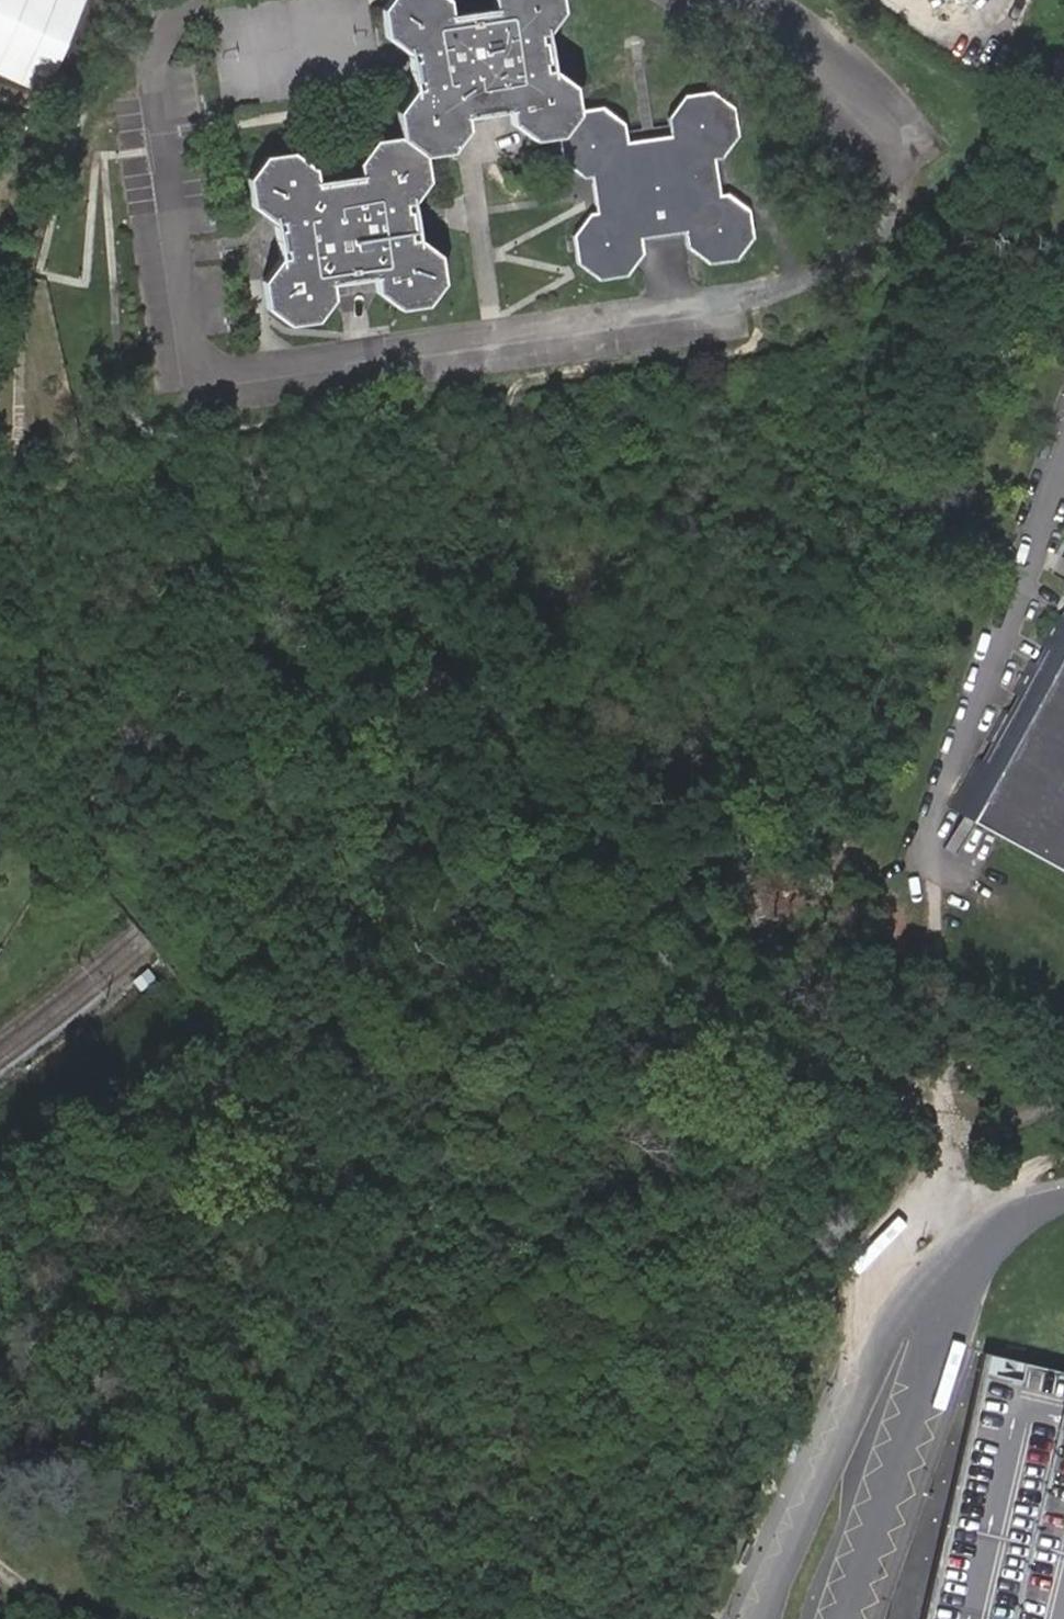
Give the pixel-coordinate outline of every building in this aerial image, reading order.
[(40,91),(54,92),(90,11),(90,0),(0,0),(0,74),(40,91)] [(315,322),(332,297),(331,284),(371,280),(373,292),(399,309),(424,305),(439,284),(435,255),(415,242),(410,204),(425,182),(422,154),(438,152),(451,151),(472,124),(470,114),(480,113),(510,109),(513,123),(517,125),(539,139),(563,136),(567,162),(593,181),(596,214),(578,237),(582,264),(603,280),(630,276),(647,255),(645,237),(690,232),(692,249),(714,265),(741,261),(756,239),(753,212),(727,194),(723,161),(742,137),(738,109),(717,93),(689,96),(673,119),(676,139),(630,144),(628,126),(607,111),(582,113),(576,87),(551,73),(548,38),(568,12),(566,0),(495,0),(498,12),(457,16),(454,1),(452,0),(393,0),(385,10),(389,40),(408,51),(414,88),(397,110),(397,111),(401,137),(391,138),(375,141),(357,165),(358,180),(316,185),(314,170),(292,154),(266,156),(249,181),(252,207),(276,223),(282,258),(264,283),(268,310),(292,325),(315,322)] [(959,808),(935,853),(907,905),(1063,987),(1063,615),(959,808)] [(133,990),(143,1002),(155,991),(145,979),(133,990)] [(983,1354),(921,1618),(1063,1618),(1063,1373),(983,1354)]
